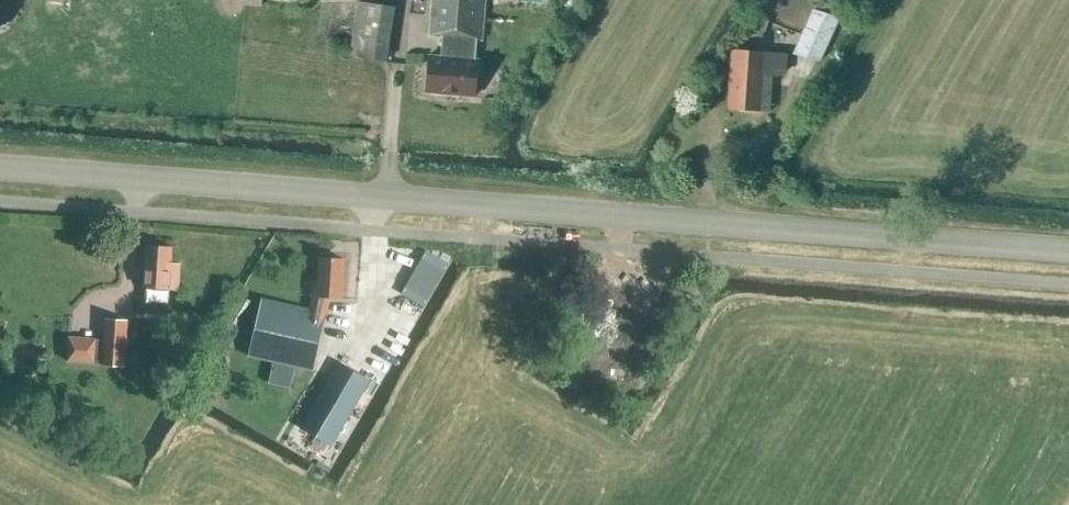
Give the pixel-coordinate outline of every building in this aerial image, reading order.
[(430,36),(441,37),(439,56),(432,56),(429,91),(471,95),(472,93),(479,89),(479,79),(473,74),(475,60),(479,60),(485,0),(433,0),(430,36)] [(387,59),(395,6),(358,1),(351,54),(387,59)] [(819,62),(839,17),(812,10),(792,54),(819,62)] [(768,20),(752,14),(746,31),(762,36),(768,20)] [(784,74),(786,55),(763,53),(763,52),(731,50),(726,110),(770,114),(773,76),(778,76),(781,74),(784,74)] [(142,287),(177,290),(179,263),(170,263),(171,247),(145,245),(142,287)] [(308,309),(260,298),(247,355),(312,370),(329,297),(340,298),(343,259),(318,257),(316,282),(311,281),(310,295),(311,295),(308,309)] [(623,313),(608,304),(584,345),(600,354),(602,350),(617,359),(645,309),(631,300),(623,313)] [(124,368),(127,320),(102,319),(101,339),(66,337),(65,363),(101,365),(100,367),(124,368)] [(333,446),(371,380),(338,361),(299,427),(333,446)]
